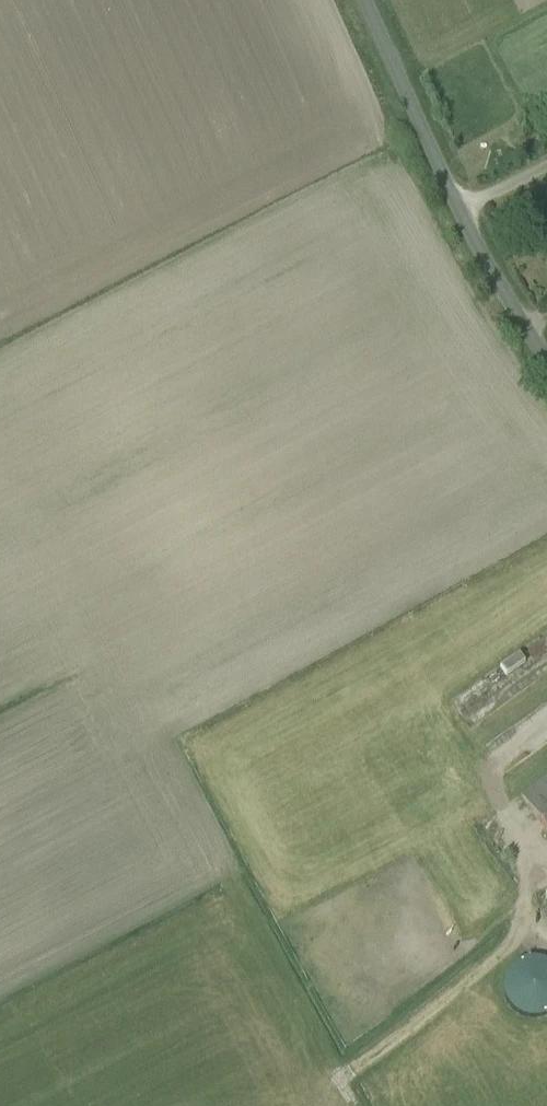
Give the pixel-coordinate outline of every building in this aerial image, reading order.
[(522,797),(546,831),(546,779),(522,797)] [(538,942),(532,943),(525,945),(519,948),(514,951),(509,957),(505,963),(503,971),(502,977),(503,984),(505,992),(507,996),(512,1002),(517,1006),(523,1010),(527,1011),(536,1013),(543,1013),(546,1011),(546,944),(538,942)]
